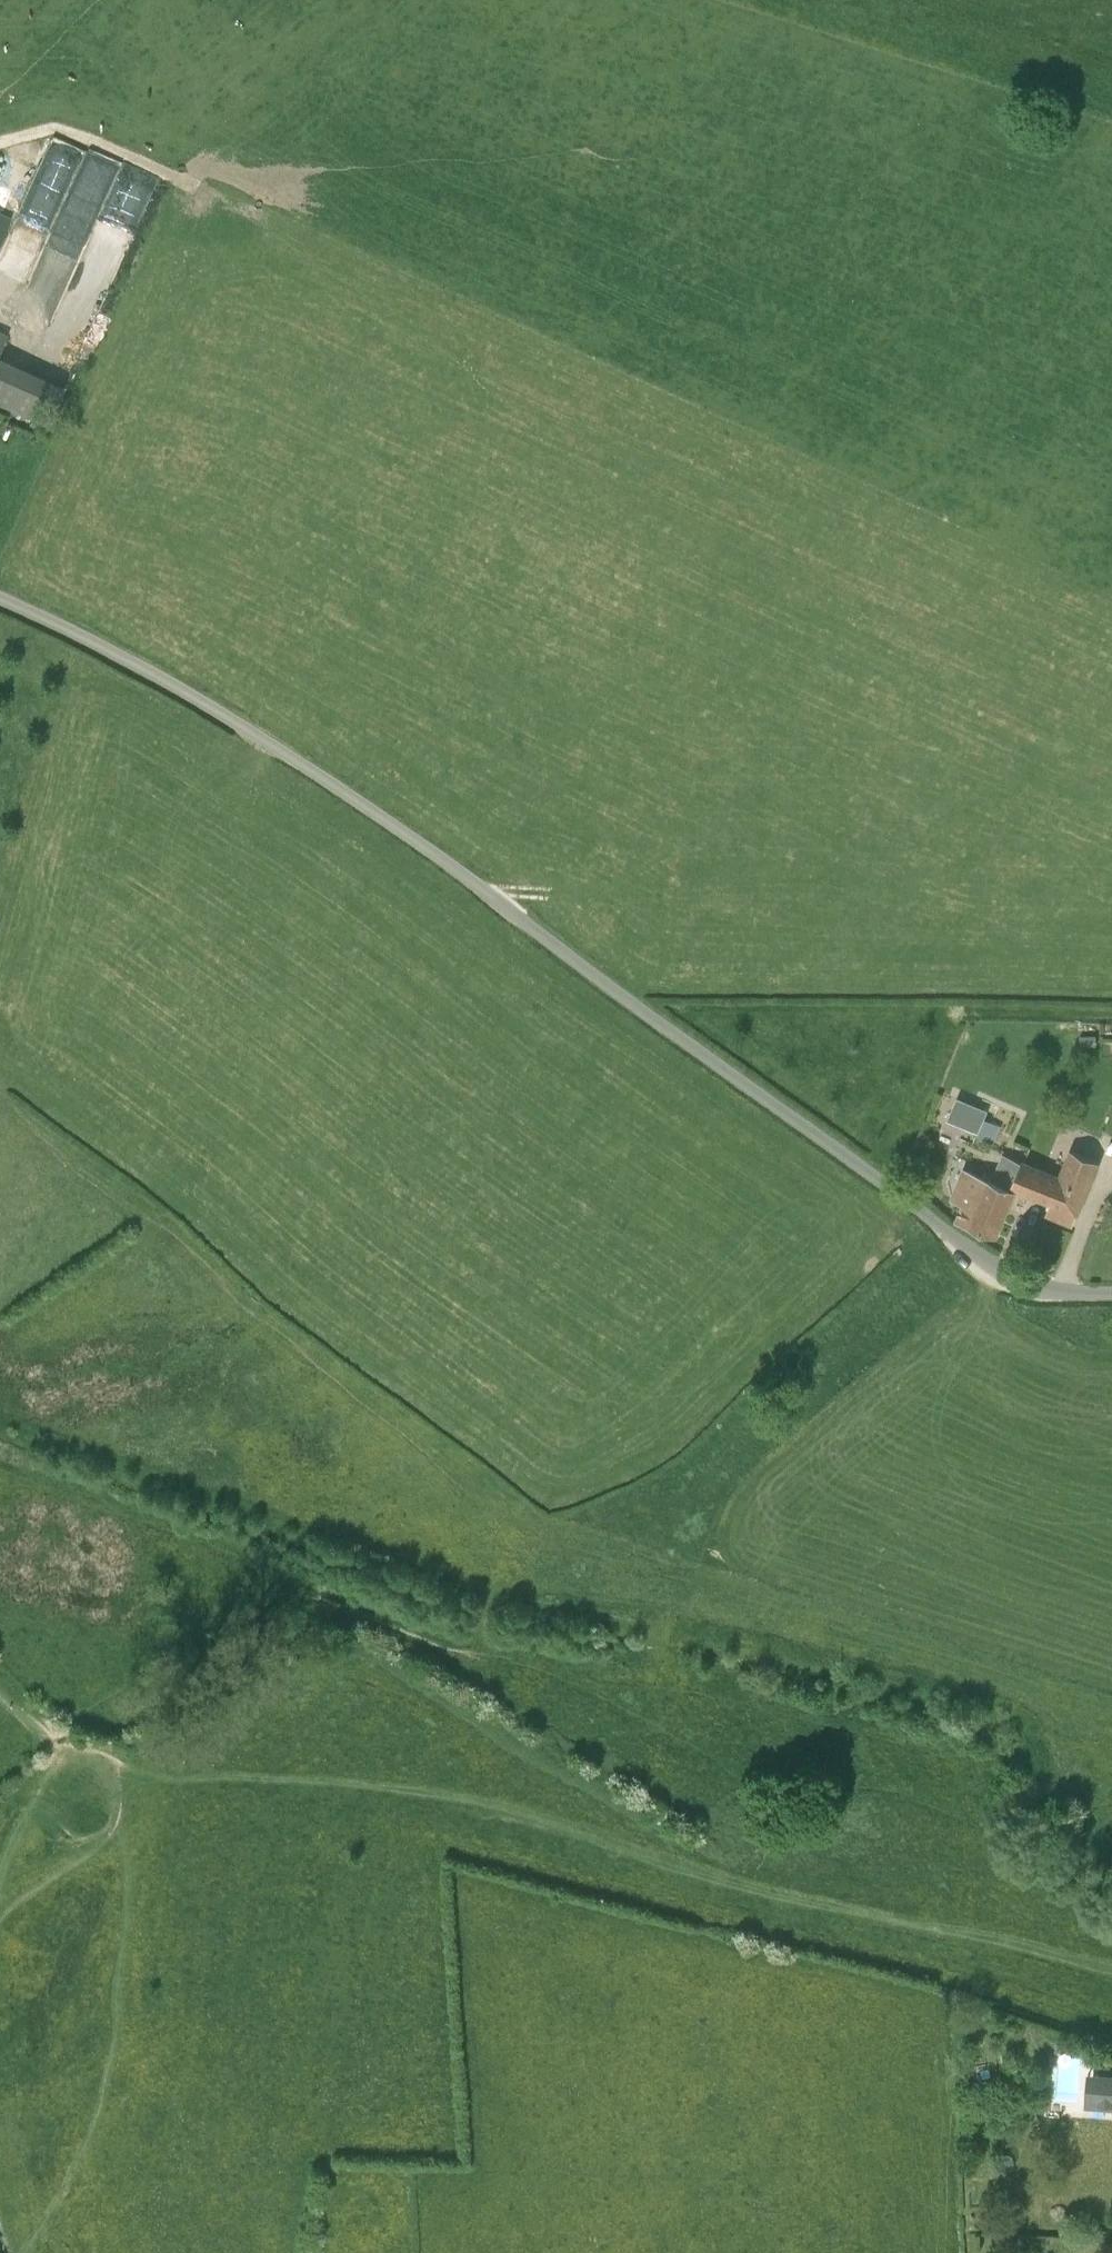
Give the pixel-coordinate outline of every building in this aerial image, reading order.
[(0,213),(0,238),(10,218),(0,213)] [(56,223),(29,309),(59,318),(86,232),(56,223)] [(988,1109),(957,1096),(948,1118),(979,1131),(988,1109)] [(1075,1149),(1053,1201),(1047,1213),(1073,1223),(1081,1203),(1099,1160),(1075,1149)] [(1014,1184),(1036,1193),(1047,1168),(1024,1159),(1023,1163),(1007,1155),(996,1181),(968,1169),(956,1198),(966,1202),(959,1218),(994,1232),(1014,1184)] [(1090,2074),(1087,2104),(1111,2106),(1111,2076),(1090,2074)]
